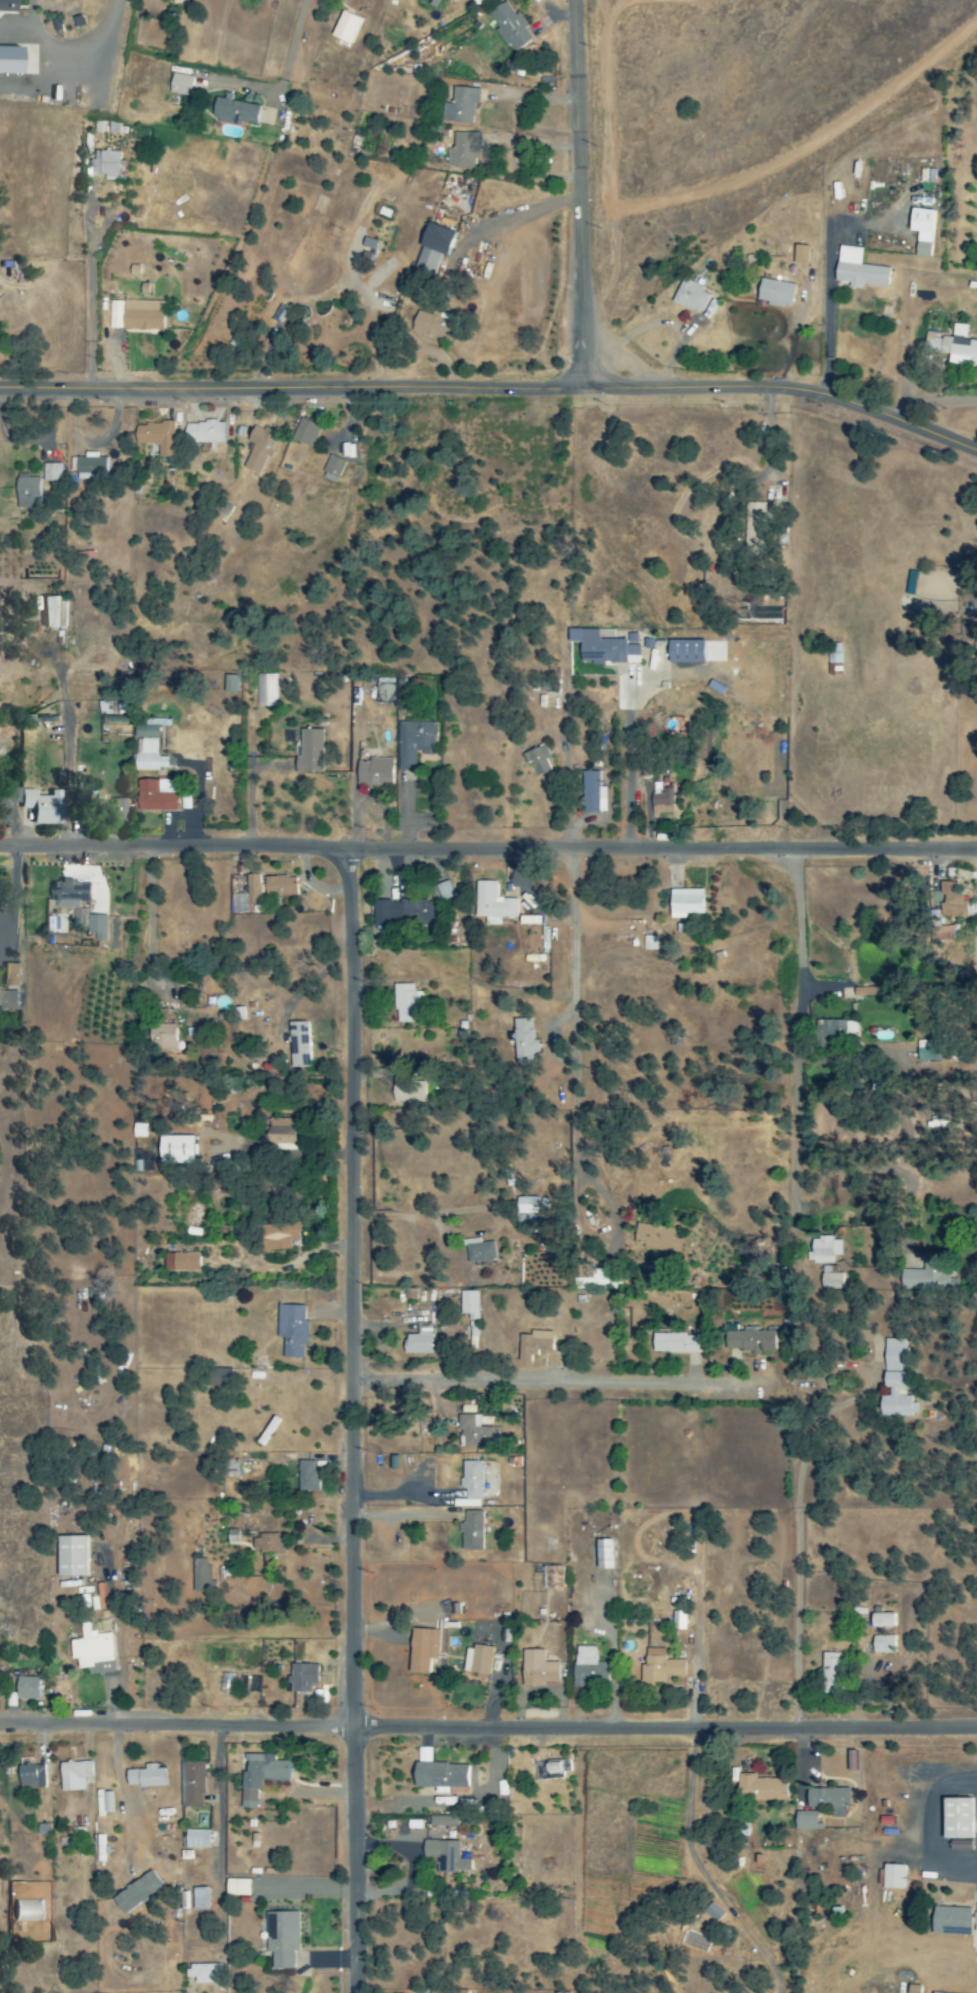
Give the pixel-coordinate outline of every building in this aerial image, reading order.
[(14,13),(14,0),(0,0),(0,13),(14,13)] [(531,42),(523,28),(526,27),(518,13),(513,16),(506,2),(487,12),(509,53),(531,42)] [(361,21),(341,12),(329,37),(349,46),(361,21)] [(18,76),(18,48),(0,48),(0,76),(18,76)] [(193,77),(171,73),(167,93),(189,97),(193,77)] [(442,104),(442,124),(472,125),(473,104),(479,104),(479,90),(452,89),(451,105),(442,104)] [(230,102),(231,95),(223,93),(222,100),(214,98),(210,119),(255,128),(259,107),(230,102)] [(477,170),(479,134),(453,133),(452,149),(446,149),(446,169),(477,170)] [(123,182),(124,162),(118,162),(119,152),(109,152),(109,151),(94,151),(93,160),(89,160),(88,175),(103,176),(103,181),(123,182)] [(914,258),(929,258),(932,212),(909,210),(908,233),(916,233),(914,258)] [(437,275),(446,252),(457,256),(465,236),(431,224),(415,267),(437,275)] [(808,246),(793,246),(793,264),(807,265),(808,246)] [(859,266),(861,249),(838,247),(834,281),(848,283),(848,288),(861,290),(862,285),(886,287),(888,269),(859,266)] [(762,301),(795,308),(800,285),(767,278),(762,301)] [(715,293),(686,279),(675,301),(704,315),(715,293)] [(111,301),(110,329),(167,331),(168,302),(111,301)] [(413,332),(458,343),(463,319),(419,309),(413,332)] [(965,340),(966,326),(953,324),(951,337),(925,334),(923,352),(947,354),(947,358),(969,361),(968,367),(976,368),(976,341),(965,340)] [(293,439),(316,448),(324,427),(301,418),(293,439)] [(232,443),(232,422),(187,423),(188,444),(232,443)] [(141,446),(164,445),(164,457),(179,457),(178,423),(140,424),(141,446)] [(243,467),(262,475),(269,457),(276,460),(279,452),(275,451),(282,432),(267,426),(265,430),(259,428),(243,467)] [(105,452),(88,453),(88,457),(73,458),(74,474),(81,473),(81,479),(106,478),(105,452)] [(350,461),(333,454),(325,473),(343,479),(350,461)] [(46,464),(47,482),(65,481),(65,464),(46,464)] [(21,509),(45,509),(44,477),(32,478),(32,474),(20,474),(21,509)] [(62,597),(47,598),(48,629),(63,628),(62,597)] [(603,630),(573,630),(573,642),(585,642),(585,664),(644,664),(644,646),(631,646),(631,640),(603,640),(603,630)] [(633,640),(633,645),(641,645),(641,634),(603,633),(603,639),(633,640)] [(673,642),(673,663),(711,664),(712,642),(673,642)] [(827,644),(827,677),(840,676),(839,644),(827,644)] [(277,707),(279,675),(258,674),(257,707),(277,707)] [(238,693),(238,676),(226,676),(225,693),(238,693)] [(39,722),(59,722),(59,710),(40,710),(39,722)] [(140,738),(165,738),(166,720),(153,720),(153,727),(141,727),(140,738)] [(401,771),(418,771),(418,754),(436,754),(436,723),(400,723),(401,771)] [(326,773),(326,730),(304,730),(305,758),(299,758),(299,774),(326,773)] [(161,739),(141,739),(142,771),(174,770),(173,756),(162,757),(161,739)] [(554,759),(549,745),(526,754),(531,765),(535,763),(540,777),(554,772),(550,761),(554,759)] [(394,760),(360,759),(360,786),(393,787),(394,760)] [(609,788),(603,788),(603,772),(586,772),(585,812),(609,813),(609,788)] [(142,811),(181,812),(182,794),(179,794),(179,781),(143,780),(142,811)] [(8,788),(7,797),(0,797),(0,807),(22,808),(23,788),(8,788)] [(677,813),(676,789),(664,789),(665,795),(655,795),(656,814),(677,813)] [(39,791),(24,790),(23,809),(37,810),(37,824),(64,826),(66,791),(53,791),(53,797),(38,796),(39,791)] [(128,800),(102,800),(102,812),(117,812),(117,822),(128,822),(128,800)] [(263,875),(232,876),(233,898),(264,898),(263,875)] [(270,878),(270,897),(302,896),(301,877),(270,878)] [(77,880),(63,880),(63,884),(55,884),(55,902),(62,902),(62,909),(81,909),(81,903),(93,903),(93,886),(77,886),(77,880)] [(500,882),(480,882),(480,917),(489,918),(488,926),(504,926),(504,918),(520,919),(520,899),(500,899),(500,882)] [(965,918),(966,898),(956,898),(957,883),(942,883),(942,894),(930,894),(929,906),(940,906),(940,918),(965,918)] [(709,890),(675,890),(675,919),(690,919),(690,914),(709,914),(709,890)] [(375,927),(397,928),(397,923),(432,923),(432,917),(440,917),(441,902),(375,902),(375,927)] [(97,942),(110,943),(110,916),(90,915),(89,934),(97,935),(97,942)] [(6,987),(22,987),(23,964),(6,964),(6,987)] [(398,1021),(419,1021),(419,985),(397,985),(398,1021)] [(21,1013),(22,992),(0,992),(0,1012),(21,1013)] [(537,1020),(517,1020),(518,1060),(541,1060),(540,1042),(537,1042),(537,1020)] [(817,1048),(846,1049),(846,1022),(818,1021),(817,1048)] [(291,1069),(313,1069),(312,1023),(290,1023),(291,1069)] [(180,1025),(161,1025),(161,1051),(179,1051),(180,1025)] [(398,1104),(430,1103),(429,1081),(416,1082),(416,1070),(397,1071),(398,1104)] [(267,1128),(267,1147),(303,1147),(304,1123),(275,1122),(274,1128),(267,1128)] [(149,1139),(150,1125),(136,1124),(135,1138),(149,1139)] [(201,1138),(167,1137),(166,1164),(200,1165),(201,1138)] [(544,1223),(544,1199),(520,1198),(520,1222),(544,1223)] [(268,1252),(296,1251),(296,1242),(305,1242),(305,1225),(267,1226),(268,1252)] [(676,1228),(638,1227),(637,1249),(675,1250),(676,1228)] [(467,1241),(470,1264),(498,1260),(496,1242),(485,1244),(484,1239),(467,1241)] [(844,1240),(814,1239),(813,1264),(834,1265),(835,1256),(844,1256),(844,1240)] [(204,1273),(204,1255),(168,1254),(168,1272),(204,1273)] [(900,1290),(957,1292),(958,1274),(943,1273),(944,1255),(924,1254),(923,1271),(901,1270),(900,1290)] [(622,1290),(621,1269),(596,1270),(597,1290),(622,1290)] [(847,1275),(821,1274),(820,1290),(847,1290),(847,1275)] [(482,1292),(464,1292),(464,1315),(471,1315),(471,1321),(482,1322),(482,1292)] [(280,1339),(287,1339),(286,1359),(308,1359),(310,1306),(281,1306),(280,1339)] [(468,1339),(479,1340),(479,1329),(468,1329),(468,1339)] [(557,1333),(534,1332),(534,1336),(524,1336),(523,1362),(534,1363),(535,1355),(556,1355),(557,1333)] [(779,1333),(726,1332),(726,1352),(778,1353),(779,1333)] [(658,1336),(658,1355),(704,1353),(703,1335),(658,1336)] [(904,1340),(884,1339),(883,1367),(904,1368),(904,1340)] [(211,1387),(235,1388),(235,1370),(212,1369),(211,1387)] [(905,1373),(883,1373),(883,1388),(888,1388),(888,1397),(880,1397),(880,1417),(915,1418),(915,1404),(910,1404),(910,1397),(897,1396),(897,1389),(905,1389),(905,1373)] [(461,1448),(494,1448),(495,1428),(482,1428),(482,1416),(462,1416),(461,1448)] [(243,1478),(243,1461),(230,1460),(230,1478),(243,1478)] [(321,1492),(320,1461),(301,1462),(301,1492),(321,1492)] [(486,1463),(465,1463),(465,1490),(468,1490),(468,1501),(486,1501),(486,1463)] [(465,1551),(485,1552),(486,1512),(466,1512),(465,1551)] [(283,1536),(256,1537),(256,1553),(284,1552),(283,1536)] [(65,1578),(92,1577),(91,1537),(64,1538),(65,1578)] [(619,1541),(603,1541),(603,1571),(619,1570),(619,1541)] [(212,1559),(196,1560),(197,1592),(217,1591),(217,1580),(212,1580),(212,1559)] [(566,1591),(567,1567),(546,1567),(545,1590),(566,1591)] [(675,1630),(687,1631),(688,1614),(676,1614),(675,1630)] [(116,1662),(112,1632),(92,1635),(90,1623),(81,1625),(83,1640),(73,1642),(75,1661),(80,1660),(81,1670),(96,1668),(96,1664),(116,1662)] [(436,1630),(416,1630),(415,1674),(435,1675),(436,1630)] [(871,1637),(872,1654),(894,1654),(893,1636),(871,1637)] [(492,1681),(496,1649),(470,1647),(467,1673),(480,1674),(479,1680),(492,1681)] [(598,1664),(597,1647),(575,1648),(577,1687),(608,1686),(607,1663),(598,1664)] [(644,1684),(668,1684),(668,1678),(689,1678),(689,1661),(668,1661),(668,1649),(649,1650),(649,1666),(644,1666),(644,1684)] [(526,1651),(526,1687),(546,1687),(546,1682),(562,1682),(562,1663),(548,1663),(548,1651),(526,1651)] [(840,1694),(841,1654),(822,1653),(821,1694),(840,1694)] [(314,1693),(314,1685),(322,1685),(322,1665),(295,1665),(295,1678),(290,1678),(290,1693),(314,1693)] [(220,1692),(232,1694),(234,1674),(222,1673),(220,1692)] [(43,1701),(44,1678),(20,1677),(20,1680),(14,1680),(14,1684),(22,1685),(21,1700),(43,1701)] [(261,1693),(260,1678),(249,1679),(249,1693),(261,1693)] [(854,1771),(854,1751),(847,1751),(846,1771),(854,1771)] [(243,1809),(263,1810),(263,1784),(292,1784),(293,1762),(279,1762),(279,1756),(249,1755),(249,1773),(244,1773),(243,1809)] [(575,1773),(574,1762),(539,1763),(540,1782),(568,1780),(568,1774),(575,1773)] [(65,1792),(87,1791),(86,1779),(96,1778),(95,1763),(64,1763),(65,1792)] [(184,1763),(183,1800),(189,1800),(189,1808),(206,1808),(207,1763),(184,1763)] [(474,1765),(418,1764),(418,1788),(474,1789),(474,1765)] [(170,1787),(169,1769),(161,1770),(161,1765),(148,1765),(148,1770),(130,1771),(131,1789),(170,1787)] [(25,1766),(24,1789),(48,1790),(48,1767),(25,1766)] [(785,1778),(754,1779),(754,1776),(737,1776),(737,1801),(785,1801),(785,1778)] [(848,1789),(806,1789),(806,1807),(830,1807),(830,1818),(844,1818),(844,1807),(848,1807),(848,1789)] [(942,1798),(943,1839),(971,1839),(970,1798),(942,1798)] [(793,1812),(794,1830),(816,1829),(816,1811),(793,1812)] [(460,1827),(460,1817),(432,1818),(432,1828),(460,1827)] [(188,1849),(213,1849),(214,1831),(189,1831),(188,1849)] [(950,1851),(971,1850),(971,1840),(949,1841),(950,1851)] [(463,1842),(428,1841),(427,1859),(442,1859),(441,1873),(475,1874),(476,1861),(463,1861),(463,1842)] [(905,1865),(883,1865),(882,1889),(903,1890),(905,1865)] [(167,1887),(155,1871),(118,1899),(130,1915),(167,1887)] [(232,1897),(256,1898),(256,1881),(232,1880),(232,1897)] [(212,1889),(197,1890),(198,1911),(213,1911),(212,1889)] [(970,1935),(971,1908),(931,1907),(930,1934),(970,1935)] [(269,1914),(271,1954),(276,1954),(276,1971),(299,1970),(298,1953),(303,1953),(302,1913),(269,1914)] [(200,1985),(224,1985),(224,1965),(191,1966),(191,1979),(200,1979),(200,1985)]
